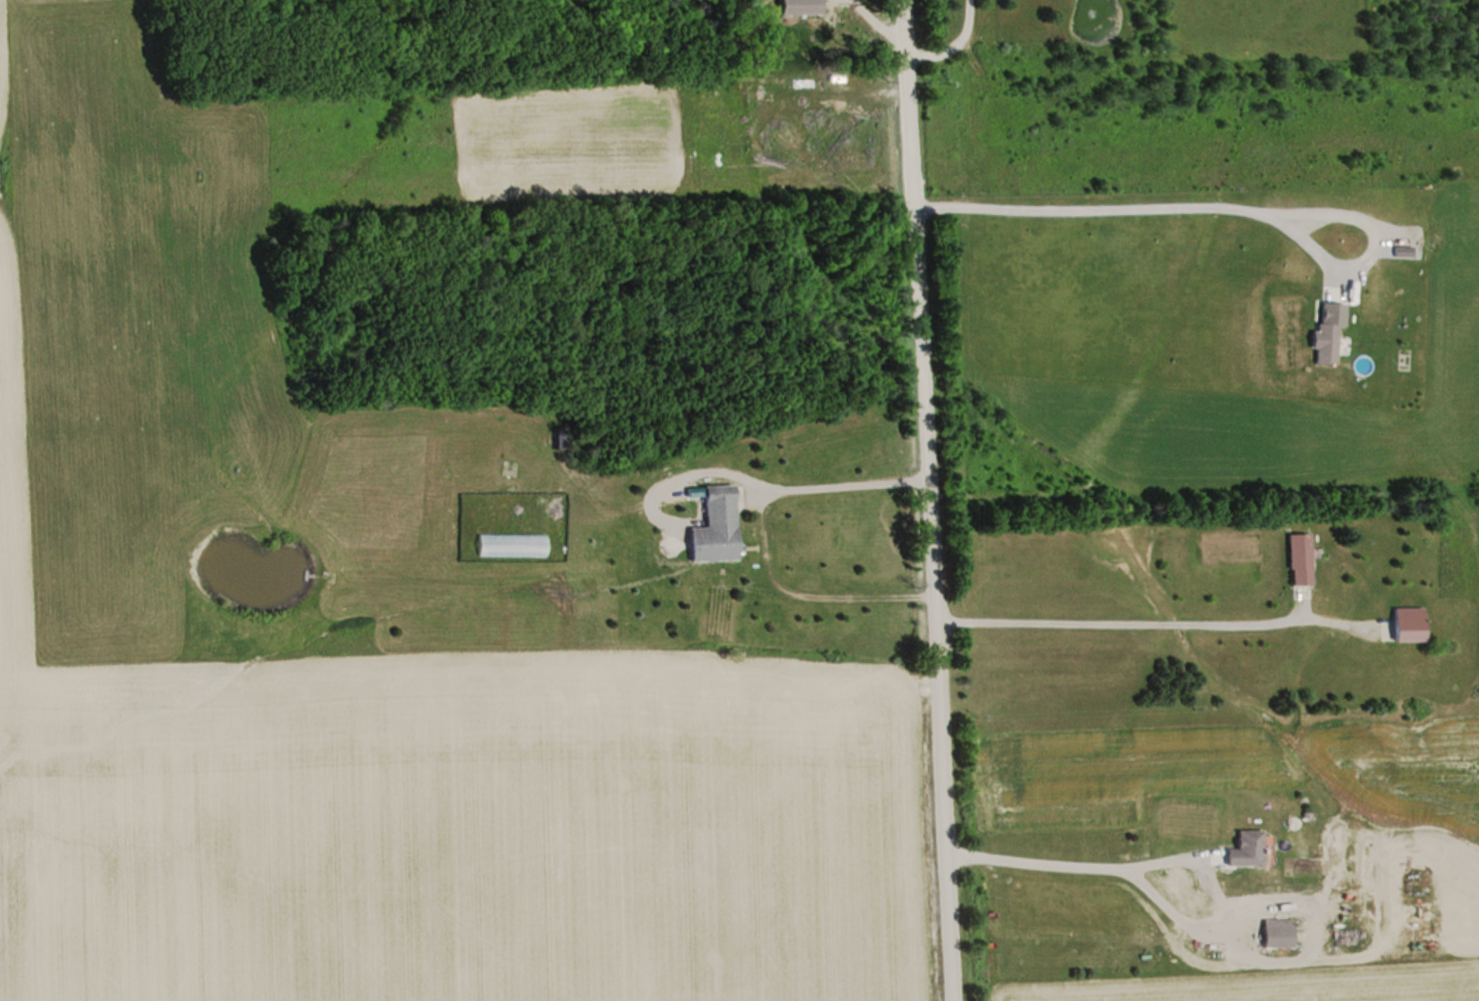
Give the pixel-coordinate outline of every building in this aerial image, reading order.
[(1338,325),(1345,325),(1346,302),(1322,302),(1321,331),(1315,330),(1314,364),(1337,365),(1338,325)] [(553,448),(567,448),(567,427),(553,427),(553,448)] [(515,474),(516,461),(505,461),(504,474),(515,474)] [(706,527),(690,527),(691,562),(739,560),(737,484),(705,485),(706,527)] [(1312,585),(1312,534),(1291,534),(1291,585),(1312,585)] [(1396,641),(1426,641),(1426,607),(1396,608),(1396,641)] [(1264,831),(1239,831),(1239,850),(1228,850),(1228,867),(1264,867),(1264,831)] [(1264,921),(1264,949),(1295,949),(1295,921),(1264,921)]
